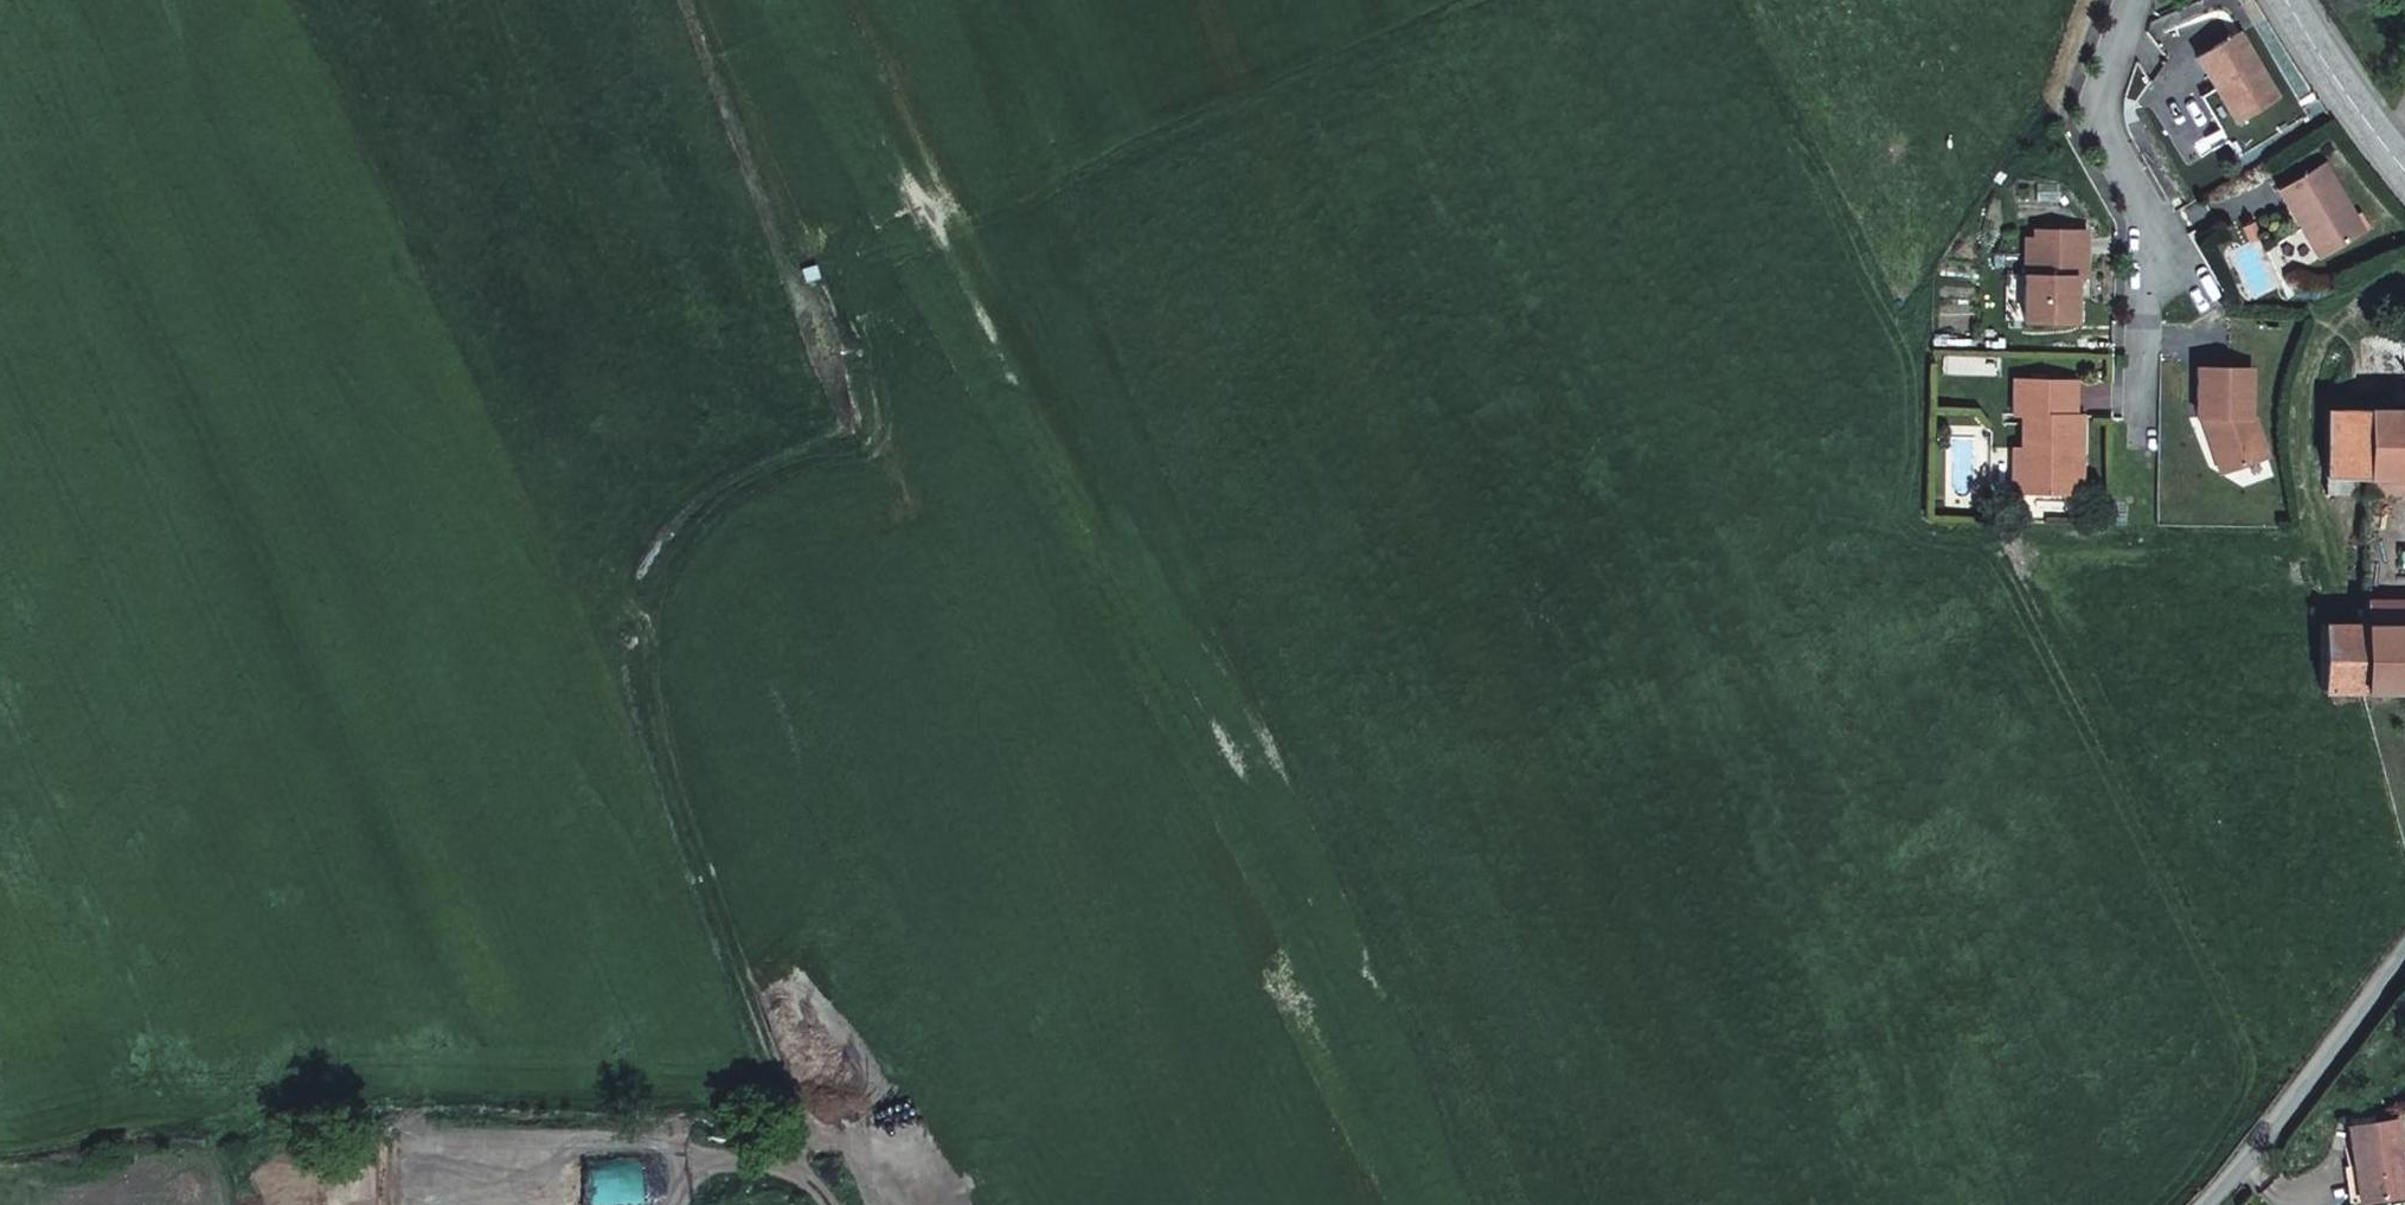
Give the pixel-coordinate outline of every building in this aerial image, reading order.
[(2239,33),(2197,58),(2214,87),(2215,87),(2234,121),(2277,97),(2239,33)] [(2215,87),(2214,87),(2201,96),(2202,97),(2201,97),(2221,131),(2235,121),(2234,121),(2215,87)] [(2323,163),(2278,189),(2300,228),(2307,224),(2324,255),(2364,231),(2323,163)] [(2307,224),(2300,228),(2318,258),(2324,255),(2307,224)] [(2048,238),(2048,230),(2034,229),(2033,238),(2048,238)] [(2085,277),(2086,231),(2048,230),(2048,238),(2033,238),(2024,237),(2023,321),(2078,322),(2078,297),(2073,297),(2074,277),(2085,277)] [(2251,418),(2252,369),(2198,368),(2197,419),(2207,419),(2207,436),(2214,458),(2237,469),(2268,459),(2255,419),(2251,418)] [(2075,416),(2075,381),(2013,380),(2013,415),(2023,416),(2022,449),(2012,449),(2011,492),(2081,494),(2080,469),(2076,465),(2076,453),(2081,450),(2082,416),(2075,416)] [(2326,409),(2325,476),(2367,477),(2367,495),(2404,496),(2404,410),(2326,409)] [(2237,469),(2214,458),(2220,475),(2237,469)] [(2367,477),(2325,476),(2324,494),(2367,495),(2367,477)] [(2365,625),(2404,626),(2404,602),(2365,602),(2365,625)] [(2362,690),(2404,691),(2404,626),(2365,625),(2322,625),(2321,689),(2362,690)] [(2346,1127),(2349,1147),(2355,1201),(2403,1195),(2394,1120),(2346,1127)] [(2355,1201),(2349,1147),(2341,1148),(2343,1168),(2340,1168),(2344,1202),(2355,1201)]
